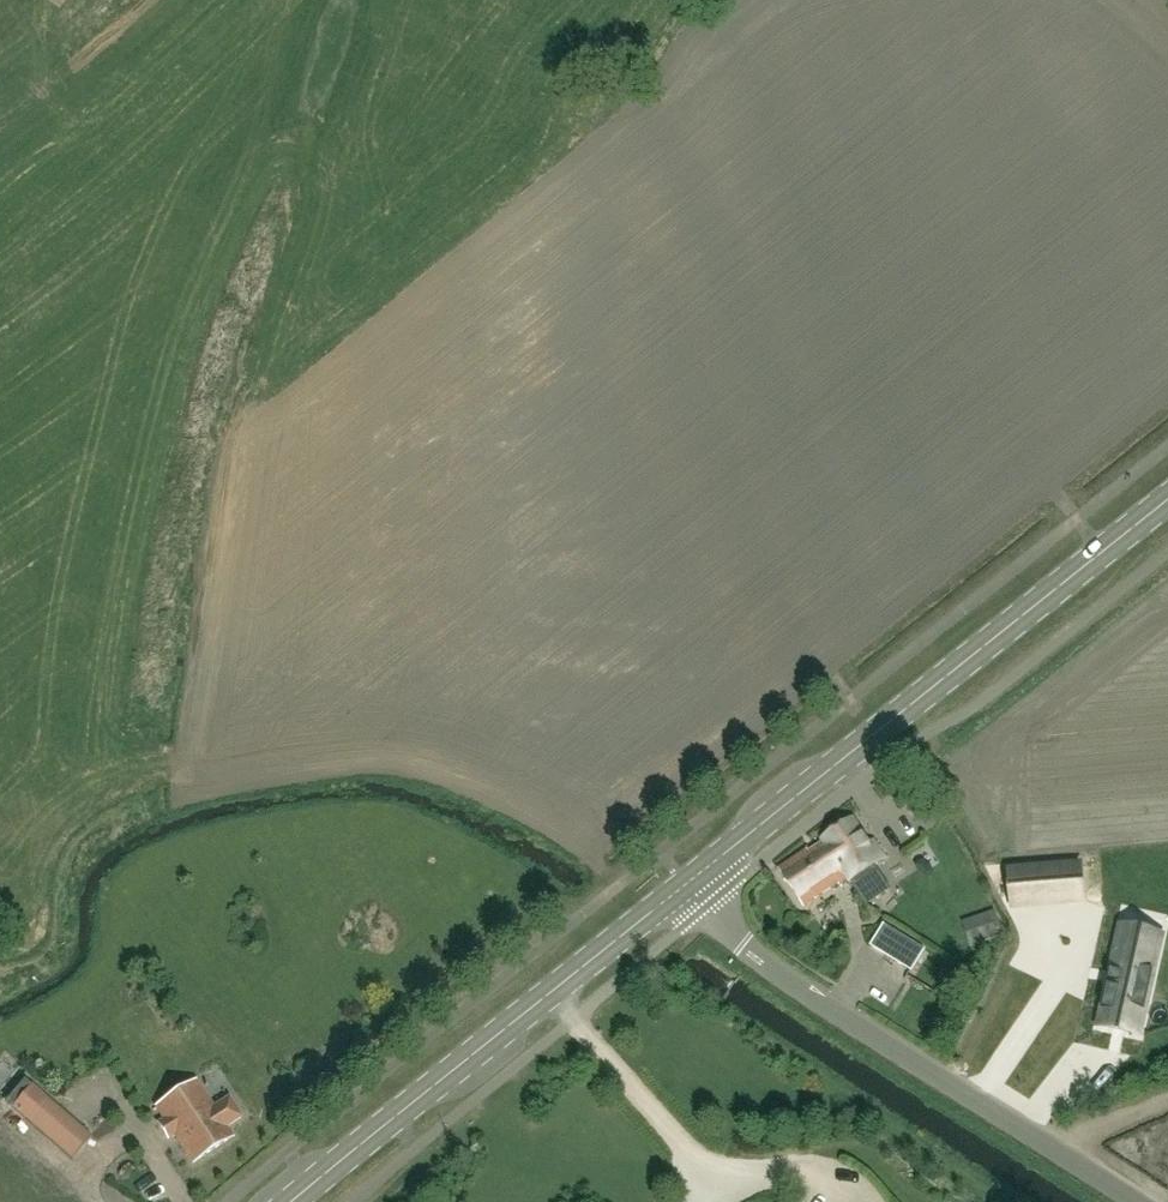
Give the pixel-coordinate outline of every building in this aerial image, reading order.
[(824,842),(848,878),(849,878),(851,882),(886,859),(874,840),(869,844),(853,819),(823,839),(825,842),(824,842)] [(848,878),(824,842),(809,852),(807,849),(779,867),(804,906),(838,883),(839,884),(848,878)] [(1079,867),(1012,873),(1015,905),(1082,900),(1079,867)] [(963,921),(971,946),(1003,936),(996,910),(963,921)] [(884,925),(872,946),(913,971),(926,951),(884,925)] [(1110,984),(1101,1026),(1139,1035),(1153,972),(1152,972),(1157,954),(1119,945),(1115,963),(1113,973),(1111,972),(1111,974),(1113,974),(1111,982),(1109,982),(1109,983),(1110,984)] [(168,1139),(175,1135),(194,1163),(234,1137),(227,1127),(242,1117),(229,1097),(214,1107),(196,1081),(156,1108),(164,1119),(158,1123),(168,1139)] [(91,1136),(43,1095),(24,1117),(72,1158),(91,1136)]
